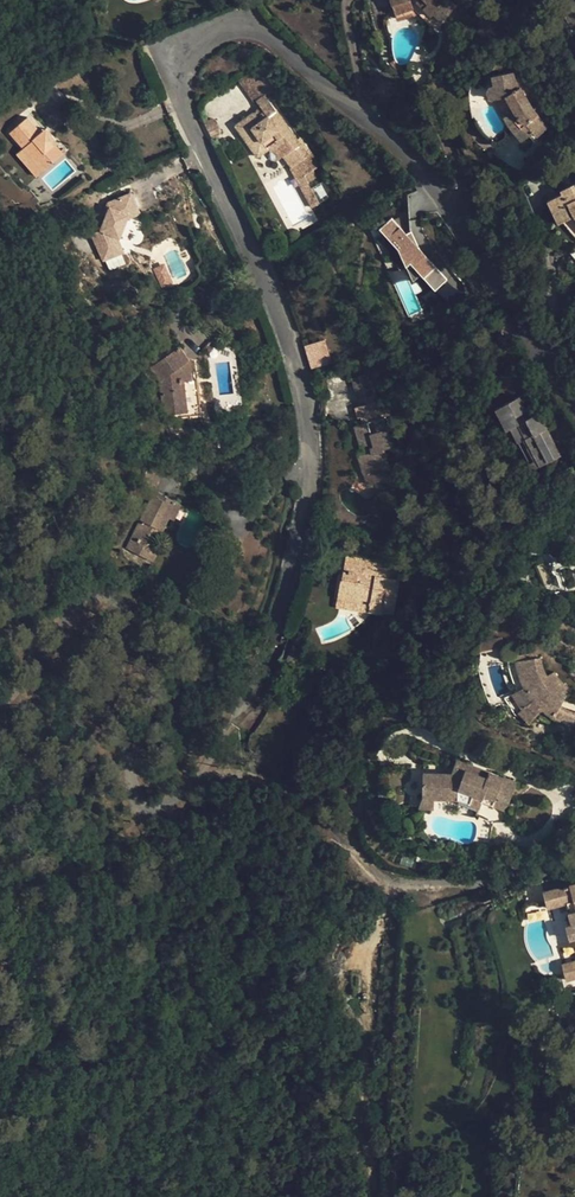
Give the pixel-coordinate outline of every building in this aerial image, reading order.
[(396,18),(415,12),(411,0),(408,0),(392,5),(396,18)] [(416,1),(431,17),(433,14),(441,22),(456,7),(449,0),(417,0),(416,1)] [(513,73),(492,76),(493,85),(489,87),(488,88),(487,91),(487,93),(488,96),(489,97),(492,99),(506,96),(515,112),(518,118),(509,126),(522,142),(532,133),(537,130),(540,134),(548,127),(532,109),(520,88),(516,90),(513,73)] [(267,93),(272,90),(264,81),(260,77),(255,81),(250,76),(240,83),(254,103),(256,102),(263,112),(257,116),(254,112),(235,126),(258,157),(268,149),(277,161),(284,156),(292,168),(293,167),(300,179),(304,176),(310,171),(319,165),(300,138),(297,141),(265,96),(268,94),(267,93)] [(515,112),(504,118),(509,126),(518,118),(515,112)] [(23,148),(43,171),(64,153),(55,143),(56,142),(56,141),(56,140),(56,139),(55,139),(46,127),(40,132),(26,117),(13,129),(20,135),(15,139),(23,148)] [(20,135),(13,129),(9,132),(15,139),(20,135)] [(43,171),(23,148),(17,153),(37,176),(43,171)] [(293,167),(292,168),(290,168),(297,181),(300,179),(293,167)] [(310,171),(304,176),(307,181),(313,177),(310,171)] [(300,179),(297,181),(312,208),(319,204),(307,181),(304,176),(300,179)] [(547,201),(558,224),(574,216),(574,217),(574,183),(561,190),(562,194),(547,201)] [(131,192),(108,202),(110,206),(106,217),(101,229),(98,236),(102,246),(98,248),(103,260),(123,251),(116,236),(115,236),(120,224),(124,226),(127,218),(140,212),(131,192)] [(377,230),(417,278),(420,275),(433,292),(446,281),(393,217),(377,230)] [(120,237),(124,226),(120,224),(115,236),(116,236),(120,237)] [(98,236),(101,229),(91,234),(98,248),(102,246),(98,236)] [(303,345),(309,368),(331,363),(325,339),(303,345)] [(180,345),(152,366),(162,380),(168,375),(173,414),(189,412),(189,416),(201,414),(197,378),(192,379),(190,359),(180,345)] [(359,407),(354,408),(357,419),(360,418),(362,424),(353,426),(359,448),(362,447),(363,451),(356,453),(362,475),(363,474),(366,484),(391,476),(389,467),(387,460),(389,459),(388,453),(386,453),(384,449),(393,446),(389,430),(390,429),(386,417),(389,416),(384,399),(379,400),(371,380),(370,380),(367,374),(350,378),(359,407)] [(525,406),(520,396),(496,408),(506,429),(511,427),(531,416),(525,406)] [(525,406),(531,416),(539,413),(533,402),(525,406)] [(560,455),(539,413),(531,416),(511,427),(532,469),(560,455)] [(151,495),(153,495),(155,491),(159,482),(148,478),(144,491),(151,495)] [(165,496),(155,491),(153,495),(163,500),(165,496)] [(153,495),(151,495),(125,548),(151,562),(159,547),(155,545),(152,543),(165,516),(169,518),(173,520),(181,504),(165,496),(163,500),(153,495)] [(169,518),(165,516),(152,543),(155,545),(169,518)] [(347,549),(343,572),(341,580),(340,580),(337,597),(370,603),(368,612),(383,614),(384,608),(395,610),(400,581),(389,580),(390,570),(391,568),(383,566),(384,557),(375,555),(375,553),(347,549)] [(370,603),(337,597),(335,606),(368,612),(370,603)] [(502,648),(501,636),(482,639),(481,651),(502,648)] [(516,660),(518,672),(521,681),(524,687),(527,692),(533,699),(522,709),(518,712),(529,723),(543,710),(554,717),(564,722),(574,726),(574,723),(574,713),(573,712),(567,710),(560,707),(570,690),(566,686),(560,680),(557,677),(556,675),(554,673),(553,672),(546,675),(543,670),(542,666),(541,664),(540,657),(537,657),(516,660)] [(512,694),(522,709),(533,699),(527,692),(524,687),(512,694)] [(423,773),(422,798),(434,798),(458,799),(480,808),(482,801),(506,810),(516,783),(488,772),(486,778),(470,772),(472,766),(456,760),(451,774),(423,773)] [(488,772),(472,766),(470,772),(486,778),(488,772)] [(434,798),(422,798),(418,807),(434,808),(434,798)] [(572,885),(544,892),(548,908),(568,903),(574,901),(574,898),(572,885)] [(563,964),(567,980),(574,978),(574,961),(563,964)]
